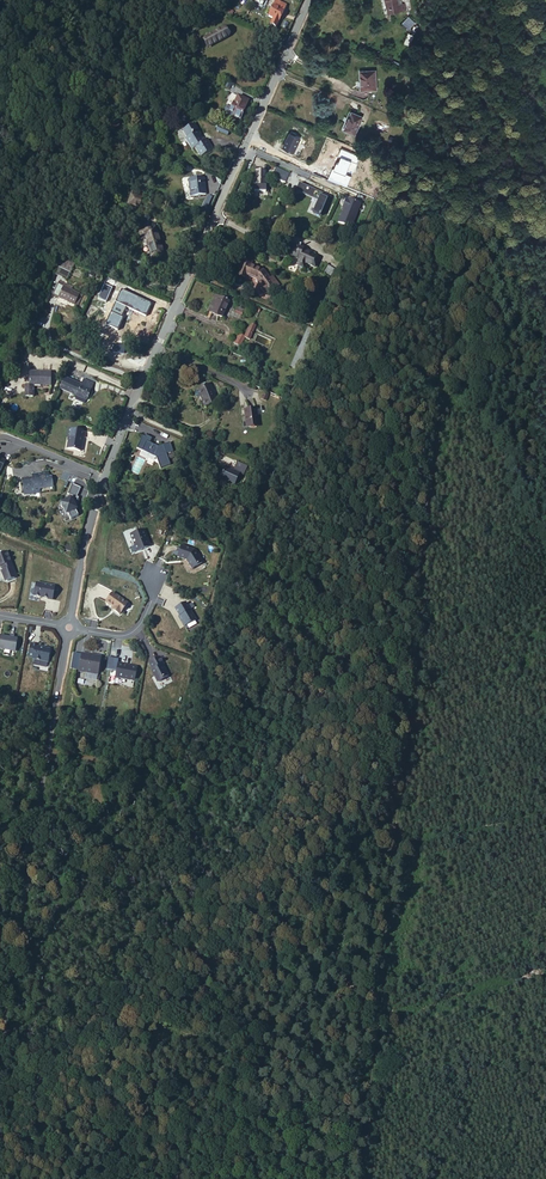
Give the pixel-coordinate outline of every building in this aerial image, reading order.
[(392,15),(405,13),(404,6),(402,7),(401,0),(402,0),(389,0),(392,15)] [(274,10),(270,8),(268,13),(266,11),(265,14),(267,15),(266,17),(276,21),(277,18),(280,19),(281,16),(280,15),(280,13),(276,11),(277,9),(274,8),(274,10)] [(411,17),(404,24),(410,31),(417,24),(411,17)] [(228,36),(222,28),(203,42),(209,50),(228,36)] [(374,87),(373,70),(359,71),(359,89),(374,87)] [(231,112),(238,115),(246,96),(234,91),(231,98),(230,98),(227,103),(222,101),(221,103),(221,104),(221,105),(221,106),(221,107),(221,108),(221,109),(222,109),(222,110),(223,110),(223,111),(224,111),(230,114),(231,112)] [(354,132),(362,115),(351,110),(343,127),(354,132)] [(225,125),(212,119),(211,122),(214,123),(213,126),(223,130),(225,125)] [(193,127),(189,121),(181,126),(186,134),(185,135),(191,145),(194,143),(200,152),(212,144),(206,135),(203,137),(201,134),(199,136),(196,132),(200,130),(196,125),(193,127)] [(293,153),(298,143),(300,144),(302,140),(300,139),(300,138),(295,136),(290,133),(283,147),(293,153)] [(325,170),(331,159),(323,155),(317,165),(325,170)] [(284,178),(287,171),(282,168),(281,170),(278,169),(276,173),(284,178)] [(264,186),(265,171),(256,171),(255,186),(254,186),(254,192),(266,192),(266,186),(264,186)] [(205,193),(203,177),(188,180),(191,196),(205,193)] [(299,177),(296,184),(319,195),(318,196),(316,195),(311,208),(318,211),(325,198),(326,198),(329,192),(299,177)] [(338,219),(350,224),(360,201),(348,196),(348,197),(346,196),(344,202),(345,203),(344,206),(338,219)] [(160,204),(149,199),(144,210),(156,215),(160,204)] [(209,206),(205,204),(201,213),(205,215),(209,206)] [(142,240),(146,239),(158,235),(156,228),(141,233),(142,240)] [(158,235),(146,239),(152,258),(163,254),(158,235)] [(295,260),(301,262),(303,258),(312,262),(315,254),(300,247),(301,244),(294,240),(289,251),(298,255),(295,260)] [(244,272),(258,278),(261,277),(263,280),(259,283),(264,291),(275,284),(263,265),(249,260),(244,272)] [(324,272),(334,278),(338,271),(328,264),(324,272)] [(75,301),(80,289),(63,280),(57,292),(75,301)] [(146,312),(151,303),(119,287),(109,309),(115,312),(121,300),(146,312)] [(216,293),(209,309),(219,313),(227,297),(216,293)] [(93,321),(99,308),(92,304),(85,318),(93,321)] [(246,337),(250,328),(245,325),(240,334),(246,337)] [(119,354),(123,346),(116,343),(112,351),(119,354)] [(49,383),(49,370),(28,369),(27,382),(49,383)] [(81,389),(86,390),(91,377),(80,373),(78,379),(62,374),(58,386),(80,393),(81,389)] [(211,398),(204,380),(193,384),(195,390),(194,391),(199,403),(211,398)] [(25,396),(34,396),(34,385),(25,385),(25,396)] [(265,391),(260,389),(256,396),(261,399),(265,391)] [(249,406),(238,407),(241,424),(252,423),(249,406)] [(82,431),(68,428),(66,437),(68,437),(65,448),(79,452),(80,447),(79,445),(79,442),(81,441),(82,437),(81,437),(82,431)] [(163,462),(160,451),(157,442),(153,443),(144,439),(146,434),(140,431),(139,433),(136,431),(130,443),(149,453),(153,465),(163,462)] [(157,442),(160,451),(168,449),(165,439),(157,442)] [(135,467),(134,470),(139,471),(144,459),(138,457),(134,467),(135,467)] [(237,474),(242,464),(231,459),(227,467),(224,466),(223,468),(218,466),(213,478),(221,481),(222,480),(228,482),(233,471),(237,474)] [(47,481),(46,476),(45,470),(39,470),(39,474),(28,474),(29,478),(29,482),(24,483),(24,478),(17,479),(19,490),(26,489),(27,494),(37,493),(36,488),(52,487),(51,481),(47,481)] [(78,488),(69,484),(64,494),(66,495),(64,499),(56,503),(62,514),(63,514),(66,519),(74,516),(73,514),(71,510),(73,509),(71,506),(75,498),(73,497),(78,488)] [(138,551),(151,547),(145,530),(132,534),(138,551)] [(182,546),(178,558),(188,561),(193,570),(203,564),(196,551),(182,546)] [(0,552),(0,565),(1,569),(0,571),(3,578),(5,578),(12,576),(13,574),(5,550),(0,552)] [(52,585),(34,582),(31,595),(38,596),(38,595),(41,596),(41,597),(50,599),(52,585)] [(127,602),(112,592),(105,601),(113,607),(112,609),(119,614),(127,602)] [(186,603),(175,609),(184,626),(195,620),(186,603)] [(0,630),(0,643),(10,645),(11,640),(15,641),(17,633),(13,633),(10,632),(0,630)] [(39,639),(31,637),(28,651),(32,652),(32,654),(47,657),(50,644),(38,641),(39,639)] [(80,652),(77,669),(96,673),(99,656),(80,652)] [(158,657),(147,663),(151,670),(149,671),(155,682),(156,682),(160,680),(161,679),(166,676),(163,670),(162,670),(161,668),(162,668),(161,665),(162,665),(158,657)] [(135,666),(116,663),(113,677),(132,680),(135,666)]
